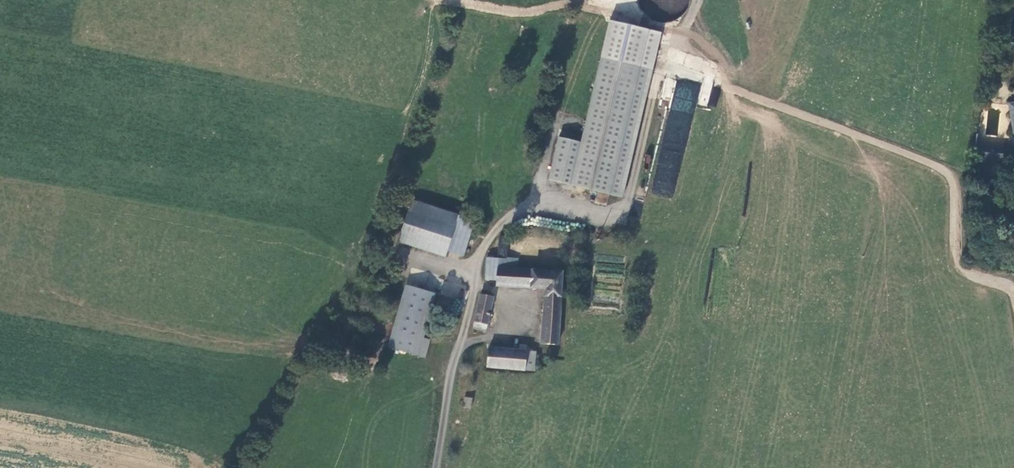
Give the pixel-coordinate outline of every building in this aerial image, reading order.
[(659,35),(607,24),(579,142),(557,137),(547,179),(620,196),(659,35)] [(685,112),(685,100),(670,100),(670,119),(676,119),(676,112),(685,112)] [(1002,106),(1008,136),(1013,135),(1013,103),(1002,106)] [(994,167),(997,155),(982,152),(979,164),(994,167)] [(976,177),(978,163),(966,161),(964,174),(976,177)] [(653,194),(675,196),(678,164),(656,162),(653,194)] [(597,192),(595,202),(605,204),(608,195),(597,192)] [(452,213),(406,197),(392,239),(438,254),(440,247),(452,213)] [(452,213),(440,247),(457,252),(469,219),(452,213)] [(525,269),(510,268),(496,267),(498,254),(501,236),(496,232),(493,234),(490,257),(479,256),(477,276),(488,278),(487,285),(538,288),(535,343),(551,344),(552,334),(556,271),(525,269)] [(512,256),(498,254),(496,267),(510,268),(512,256)] [(428,293),(398,282),(378,345),(380,346),(418,357),(423,340),(415,337),(428,293)] [(453,298),(462,298),(461,286),(446,287),(447,306),(453,306),(453,298)] [(488,297),(474,294),(467,329),(481,332),(488,297)] [(527,369),(528,359),(529,352),(483,347),(481,364),(527,369)] [(471,408),(472,397),(464,397),(463,407),(471,408)]
